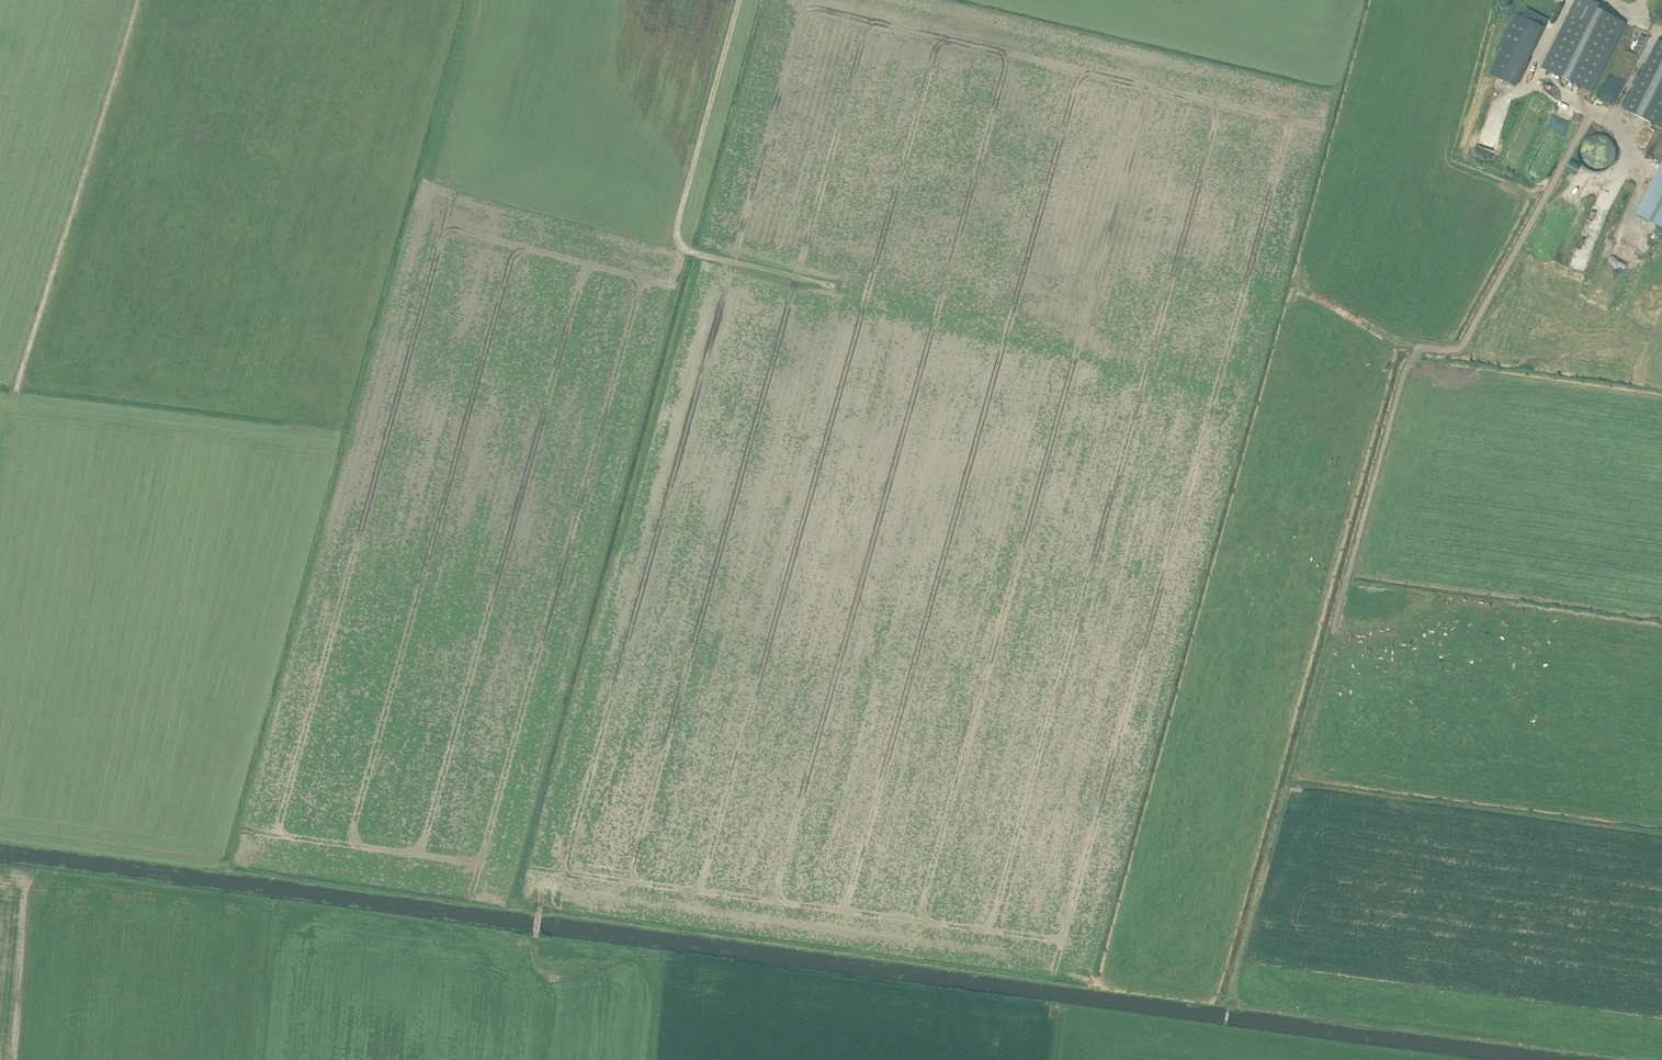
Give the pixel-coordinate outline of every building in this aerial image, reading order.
[(1572,8),(1542,68),(1591,92),(1625,23),(1597,9),(1599,5),(1590,0),(1576,0),(1572,8)] [(1548,20),(1526,9),(1522,17),(1544,28),(1548,20)] [(1502,49),(1490,74),(1515,86),(1545,28),(1544,28),(1522,17),(1516,14),(1500,47),(1502,49)] [(1661,115),(1661,41),(1658,39),(1623,109),(1657,126),(1661,115)] [(1636,62),(1616,105),(1621,108),(1641,65),(1636,62)] [(1612,136),(1589,137),(1590,164),(1613,164),(1612,136)] [(1638,216),(1661,228),(1661,167),(1638,216)]
